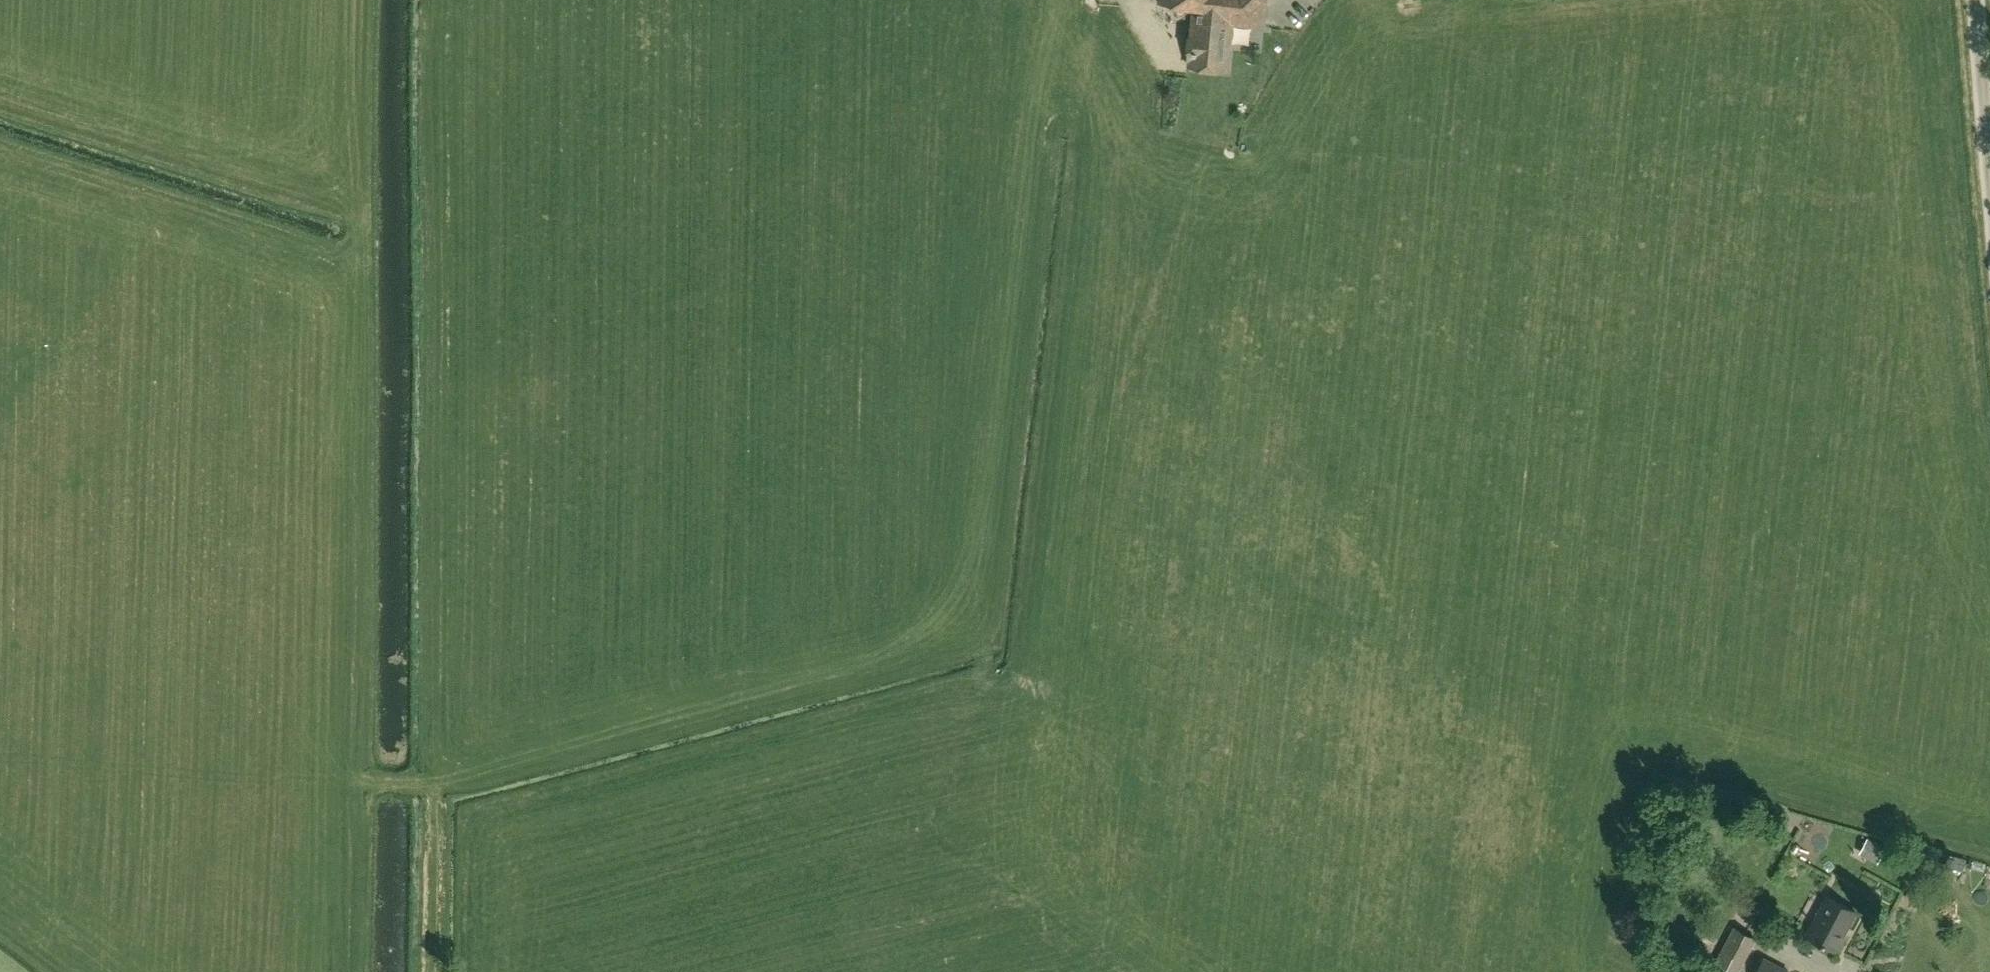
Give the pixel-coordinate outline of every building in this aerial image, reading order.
[(1267,0),(1160,0),(1160,3),(1196,6),(1194,26),(1192,26),(1189,60),(1191,60),(1190,66),(1229,70),(1233,23),(1264,26),(1267,0)] [(1340,16),(1347,21),(1362,2),(1360,0),(1352,0),(1340,16)] [(1741,823),(1758,827),(1760,819),(1742,815),(1741,823)] [(1885,848),(1867,839),(1862,849),(1871,854),(1869,857),(1878,861),(1885,848)] [(1828,896),(1807,935),(1835,950),(1856,911),(1828,896)] [(1734,926),(1716,960),(1737,971),(1739,971),(1757,938),(1734,926)] [(1764,958),(1756,971),(1789,971),(1764,958)]
